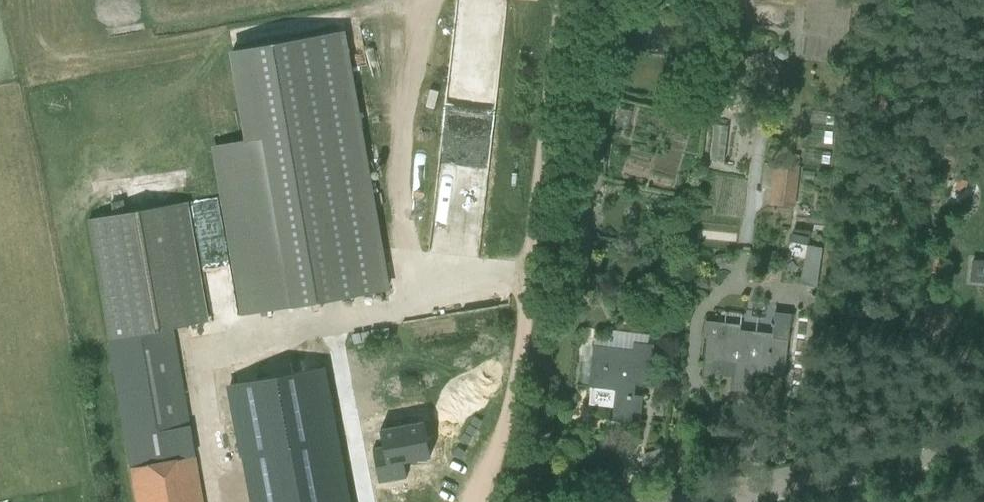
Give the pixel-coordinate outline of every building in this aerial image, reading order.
[(461,0),(449,0),(441,41),(452,44),(461,0)] [(239,315),(388,287),(343,30),(230,50),(244,139),(213,145),(239,315)] [(670,108),(683,110),(686,89),(673,88),(670,108)] [(585,112),(603,115),(606,97),(588,94),(585,112)] [(616,124),(628,126),(632,110),(621,107),(616,124)] [(429,122),(418,254),(464,258),(474,126),(429,122)] [(710,158),(724,159),(728,124),(714,123),(710,158)] [(707,161),(711,125),(698,124),(694,159),(707,161)] [(770,201),(795,205),(801,164),(799,163),(800,154),(794,153),(793,163),(776,160),(775,162),(765,161),(761,188),(771,189),(770,201)] [(112,343),(173,333),(172,326),(209,319),(189,201),(126,211),(125,199),(113,202),(114,213),(90,218),(112,343)] [(800,281),(816,284),(821,245),(805,243),(800,281)] [(753,370),(784,374),(792,312),(775,310),(772,331),(740,328),(741,323),(705,319),(703,335),(707,336),(703,375),(720,378),(721,374),(733,375),(732,388),(751,390),(753,370)] [(612,418),(640,421),(643,394),(635,393),(636,383),(650,385),(655,343),(648,342),(649,333),(611,328),(610,338),(595,337),(595,344),(582,342),(577,383),(591,384),(589,403),(613,405),(612,418)] [(173,333),(112,343),(140,501),(203,501),(173,333)] [(308,479),(340,474),(321,371),(241,385),(243,397),(224,400),(228,420),(225,420),(230,451),(280,442),(285,466),(257,471),(257,468),(222,474),(227,501),(312,501),(308,479)]
